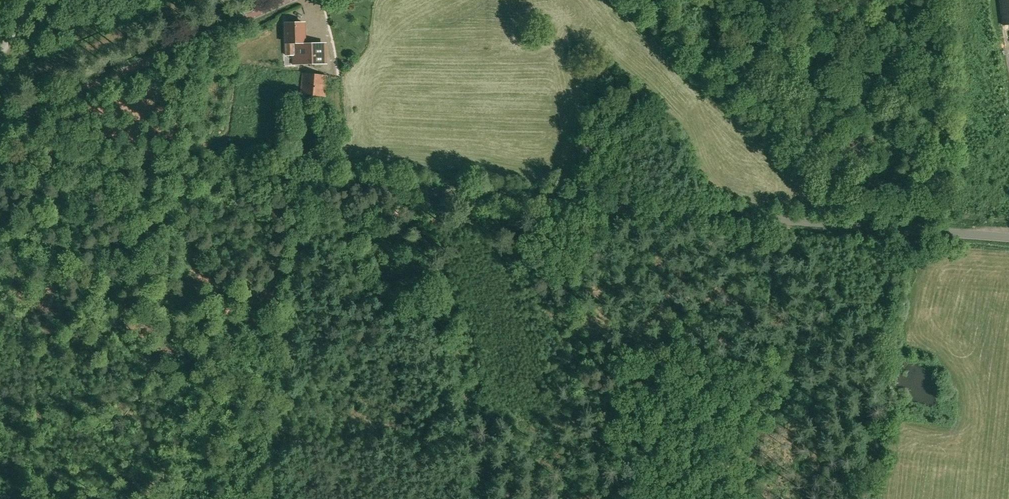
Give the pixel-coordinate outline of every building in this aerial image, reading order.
[(1002,25),(1008,25),(1008,0),(999,0),(1002,25)] [(304,23),(285,24),(285,55),(292,55),(293,64),(320,63),(320,44),(305,44),(304,23)] [(302,73),(301,94),(324,96),(326,75),(302,73)] [(298,150),(298,149),(301,149),(302,143),(299,143),(300,136),(294,136),(294,141),(291,141),(290,149),(298,150)] [(287,149),(286,166),(285,167),(297,168),(298,151),(287,149)]
